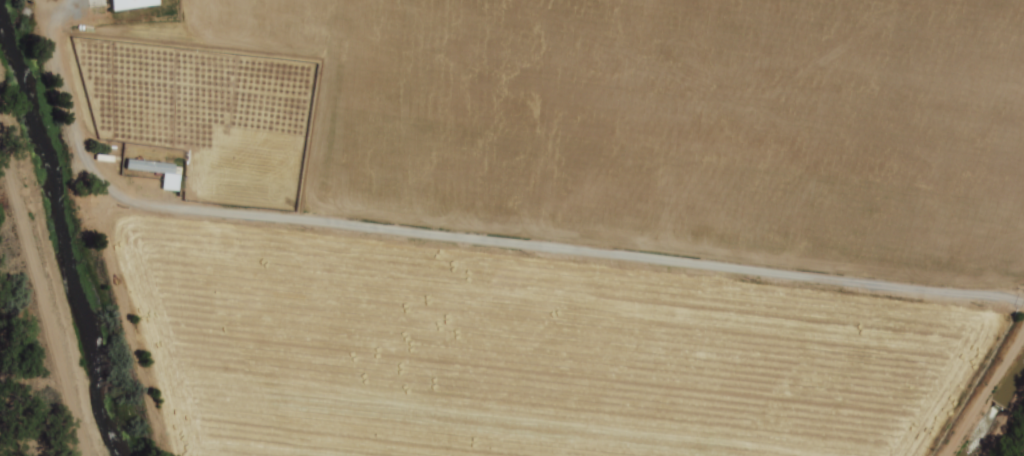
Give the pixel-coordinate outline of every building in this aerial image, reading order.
[(110,9),(159,4),(159,0),(109,0),(110,9)] [(130,158),(129,168),(167,172),(166,187),(180,188),(182,174),(176,174),(178,163),(130,158)]
